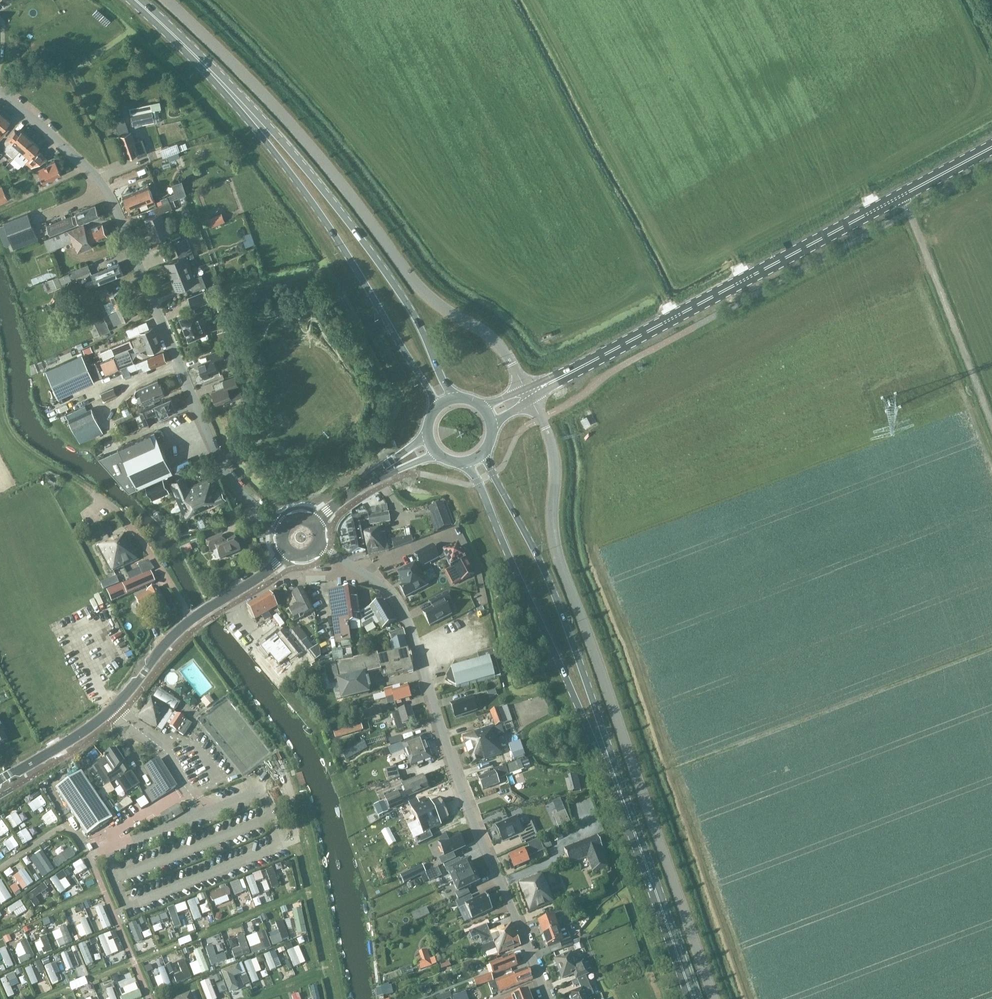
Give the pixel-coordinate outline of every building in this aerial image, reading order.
[(89,98),(83,100),(88,112),(93,110),(89,98)] [(150,104),(129,108),(132,126),(154,121),(154,120),(150,104)] [(2,137),(8,129),(5,126),(9,121),(0,113),(0,139),(2,137)] [(131,131),(129,132),(124,117),(113,119),(119,135),(119,136),(127,158),(137,154),(138,157),(148,154),(142,139),(135,142),(131,131)] [(13,157),(29,138),(21,130),(16,136),(12,133),(5,141),(4,144),(6,145),(3,149),(13,157)] [(25,162),(30,166),(46,158),(36,149),(38,146),(29,138),(13,157),(22,165),(25,162)] [(185,142),(178,145),(181,150),(187,148),(185,142)] [(36,169),(43,183),(61,175),(54,161),(36,169)] [(175,193),(167,196),(169,201),(170,201),(174,200),(176,199),(181,197),(186,195),(182,181),(172,185),(175,193)] [(129,209),(155,200),(149,185),(123,195),(129,209)] [(167,196),(161,198),(163,204),(164,203),(169,201),(167,196)] [(172,208),(176,206),(174,200),(170,201),(169,201),(164,203),(163,204),(157,206),(155,207),(158,214),(145,219),(149,232),(151,231),(154,239),(170,233),(162,213),(172,208)] [(79,223),(80,224),(99,216),(95,206),(75,214),(75,215),(47,226),(51,234),(79,223)] [(14,250),(38,240),(28,214),(3,223),(14,250)] [(93,247),(91,241),(107,235),(102,224),(86,230),(84,224),(44,240),(48,251),(72,242),(74,247),(75,246),(78,253),(93,247)] [(194,257),(188,242),(188,240),(178,243),(174,244),(179,257),(164,263),(170,277),(192,268),(188,259),(194,257)] [(85,283),(87,289),(123,274),(118,264),(91,274),(93,279),(85,283)] [(72,279),(91,271),(88,265),(58,277),(58,276),(44,281),(45,285),(49,284),(51,289),(62,285),(61,284),(72,279)] [(193,291),(206,286),(202,275),(195,277),(192,268),(170,277),(175,291),(190,285),(193,291)] [(33,284),(57,275),(55,269),(31,278),(33,284)] [(221,286),(219,282),(207,287),(209,291),(221,286)] [(114,325),(131,317),(119,291),(113,294),(112,292),(109,293),(107,287),(95,293),(97,298),(102,296),(102,297),(104,296),(107,302),(104,304),(114,325)] [(193,308),(210,301),(205,290),(188,296),(193,308)] [(222,302),(215,304),(217,311),(225,308),(222,302)] [(179,317),(189,341),(206,333),(200,318),(204,316),(202,310),(198,312),(197,310),(179,317)] [(100,335),(110,331),(104,317),(94,322),(94,323),(88,325),(94,337),(100,334),(100,335)] [(136,324),(126,328),(128,333),(138,330),(136,324)] [(223,329),(227,343),(235,340),(230,326),(223,329)] [(137,346),(157,337),(153,327),(139,333),(141,336),(132,340),(135,346),(136,346),(137,346)] [(148,353),(161,347),(157,337),(137,346),(139,352),(146,349),(148,353)] [(110,348),(100,352),(103,359),(132,347),(133,347),(130,340),(110,348)] [(219,371),(216,363),(216,362),(225,358),(226,360),(235,357),(231,345),(221,348),(222,349),(210,353),(212,359),(198,364),(204,377),(205,377),(206,378),(213,376),(212,373),(219,371)] [(85,356),(93,352),(90,347),(83,350),(85,356)] [(119,369),(134,363),(129,350),(114,357),(101,363),(105,374),(119,368),(119,369)] [(142,367),(143,371),(167,362),(163,352),(135,364),(137,369),(142,367)] [(94,381),(81,354),(46,369),(59,397),(94,381)] [(126,379),(131,377),(127,368),(122,370),(126,379)] [(226,402),(231,399),(232,400),(242,396),(235,377),(223,381),(225,386),(211,392),(216,405),(217,404),(218,407),(226,403),(226,402)] [(141,396),(145,405),(160,398),(158,395),(165,392),(161,384),(159,384),(158,380),(135,390),(134,394),(136,398),(141,396)] [(117,395),(114,388),(114,387),(101,393),(104,401),(117,395)] [(154,405),(139,411),(145,425),(153,422),(161,419),(169,416),(168,412),(176,409),(171,398),(154,405)] [(87,410),(85,406),(66,415),(80,443),(103,433),(91,408),(87,410)] [(114,450),(99,457),(129,491),(136,488),(145,484),(146,486),(162,478),(161,476),(173,472),(160,442),(162,441),(164,439),(164,437),(162,432),(160,431),(157,430),(155,431),(154,431),(121,446),(118,447),(118,448),(114,450)] [(233,482),(238,479),(233,471),(228,473),(233,482)] [(203,488),(200,482),(189,486),(185,475),(169,482),(182,512),(191,507),(190,504),(201,499),(197,491),(203,488)] [(162,478),(146,486),(150,496),(167,488),(162,478)] [(187,517),(226,499),(221,488),(217,490),(214,483),(211,484),(208,478),(200,482),(203,488),(197,491),(201,499),(190,504),(191,507),(182,512),(185,518),(187,518),(187,517)] [(443,503),(428,508),(437,531),(451,526),(443,503)] [(369,516),(368,516),(369,521),(370,525),(390,522),(388,512),(369,516)] [(153,515),(153,518),(157,521),(159,521),(162,519),(162,515),(160,513),(156,513),(153,515)] [(353,523),(347,524),(349,535),(353,553),(366,551),(362,533),(360,522),(369,521),(368,516),(369,516),(368,513),(351,516),(353,523)] [(368,550),(369,555),(388,551),(385,533),(380,533),(379,527),(363,530),(364,533),(368,550)] [(138,560),(132,546),(129,540),(128,540),(125,534),(124,535),(123,533),(111,540),(117,553),(118,552),(120,555),(118,556),(123,567),(138,560)] [(392,543),(393,549),(412,542),(411,535),(398,538),(399,542),(392,543)] [(220,559),(239,551),(234,538),(222,543),(219,536),(206,542),(210,552),(216,550),(220,559)] [(110,572),(123,567),(118,556),(120,555),(118,552),(117,553),(111,540),(97,547),(110,572)] [(400,587),(405,597),(428,586),(419,569),(439,558),(433,546),(415,555),(419,562),(416,564),(415,563),(397,572),(400,578),(399,579),(402,585),(400,587)] [(461,552),(458,547),(444,554),(451,568),(454,567),(462,581),(474,575),(462,551),(461,552)] [(139,568),(126,574),(129,581),(142,575),(154,569),(151,564),(140,570),(139,568)] [(155,582),(150,573),(122,585),(126,595),(155,582)] [(116,576),(109,579),(112,586),(119,583),(116,576)] [(168,608),(157,587),(135,599),(144,614),(155,609),(158,614),(168,608)] [(303,617),(314,611),(303,589),(292,594),(298,605),(289,610),(295,622),(304,617),(303,617)] [(359,614),(359,613),(356,590),(341,589),(328,591),(335,643),(341,642),(342,647),(351,646),(350,641),(351,641),(348,624),(360,622),(359,614)] [(277,607),(270,594),(269,593),(247,606),(255,620),(277,607)] [(423,613),(430,626),(451,615),(446,606),(452,603),(446,593),(432,600),(435,606),(423,613)] [(395,621),(383,601),(383,600),(359,613),(359,614),(360,622),(361,622),(362,629),(374,622),(376,625),(379,624),(382,628),(395,621)] [(295,628),(292,630),(315,661),(321,656),(319,644),(313,648),(306,639),(297,627),(295,628)] [(378,655),(381,670),(386,669),(388,678),(413,672),(411,663),(412,662),(409,650),(408,651),(404,636),(405,636),(402,629),(389,634),(392,641),(390,642),(393,653),(378,657),(378,655)] [(280,632),(275,636),(263,645),(273,658),(269,661),(282,678),(299,665),(293,657),(297,654),(280,632)] [(296,637),(289,642),(296,652),(303,646),(296,637)] [(369,657),(354,660),(352,648),(332,651),(334,664),(325,667),(330,686),(339,683),(343,700),(369,694),(368,689),(370,688),(368,680),(366,680),(364,675),(381,671),(381,670),(378,655),(369,657)] [(456,689),(495,678),(500,677),(493,650),(477,654),(479,662),(460,667),(455,664),(453,669),(451,670),(451,671),(447,680),(448,680),(447,682),(456,687),(456,689)] [(393,697),(395,703),(411,698),(407,686),(400,689),(400,687),(384,691),(385,693),(373,696),(375,702),(386,698),(386,699),(393,697)] [(140,717),(139,718),(146,722),(156,728),(162,732),(163,730),(165,727),(167,728),(170,727),(177,732),(184,736),(192,723),(185,719),(174,712),(180,703),(158,689),(152,697),(151,696),(141,711),(143,712),(140,717)] [(214,703),(208,695),(201,701),(207,708),(214,703)] [(478,701),(477,696),(451,705),(455,717),(476,710),(473,702),(478,701)] [(463,737),(462,737),(466,750),(468,754),(471,764),(501,754),(498,747),(501,746),(498,739),(497,737),(504,735),(501,725),(509,722),(512,721),(509,712),(507,706),(504,707),(500,708),(498,709),(490,711),(494,722),(495,726),(494,727),(493,725),(468,734),(462,736),(463,737)] [(366,720),(382,715),(379,707),(363,712),(366,720)] [(406,724),(414,722),(410,708),(399,712),(392,714),(397,731),(407,728),(406,724)] [(360,723),(333,731),(335,738),(362,730),(360,723)] [(426,741),(424,742),(422,736),(389,748),(391,755),(405,750),(410,765),(431,758),(426,741)] [(401,736),(389,740),(390,746),(403,742),(401,736)] [(363,741),(342,752),(346,760),(367,748),(363,741)] [(520,741),(509,745),(514,760),(525,756),(520,741)] [(105,759),(89,769),(93,776),(97,774),(106,786),(110,783),(111,783),(116,780),(125,794),(139,784),(130,771),(116,749),(111,752),(110,751),(109,751),(107,753),(106,754),(107,755),(105,756),(105,757),(104,758),(105,759)] [(524,770),(530,767),(527,759),(521,761),(520,761),(506,766),(494,770),(495,773),(479,778),(483,790),(499,783),(498,779),(509,775),(524,770)] [(152,803),(176,788),(163,766),(161,768),(157,761),(145,768),(156,785),(146,792),(152,803)] [(383,783),(389,781),(399,778),(395,766),(379,771),(383,783)] [(55,789),(87,836),(113,818),(81,772),(55,789)] [(577,774),(568,776),(572,791),(581,789),(577,774)] [(426,779),(424,779),(423,779),(422,776),(401,785),(404,791),(398,794),(397,791),(384,797),(390,811),(403,805),(401,799),(406,797),(427,788),(426,785),(427,785),(428,784),(426,779)] [(131,798),(141,792),(139,788),(129,794),(131,798)] [(417,799),(408,803),(417,821),(444,809),(440,800),(431,805),(429,800),(420,805),(417,799)] [(32,804),(36,812),(45,808),(42,800),(32,804)] [(121,801),(115,806),(119,812),(126,808),(121,801)] [(383,801),(373,805),(378,816),(387,811),(383,801)] [(164,819),(165,821),(182,811),(178,805),(161,815),(164,819)] [(387,823),(402,815),(399,809),(383,817),(387,823)] [(423,835),(415,839),(418,845),(433,838),(429,831),(441,826),(439,821),(448,817),(444,809),(417,821),(423,835)] [(519,819),(527,816),(525,809),(517,812),(519,819)] [(570,823),(565,811),(553,816),(558,828),(570,823)] [(45,826),(52,822),(46,813),(39,817),(45,826)] [(16,817),(6,823),(10,830),(20,824),(16,817)] [(516,817),(495,826),(503,843),(519,836),(522,843),(537,836),(531,822),(520,826),(516,817)] [(23,828),(13,835),(21,846),(30,839),(23,828)] [(438,843),(444,856),(438,859),(441,865),(455,858),(453,853),(465,847),(458,834),(453,836),(452,835),(440,841),(440,842),(438,843)] [(608,867),(603,852),(604,851),(598,837),(565,850),(571,865),(588,858),(593,873),(608,867)] [(528,857),(544,850),(540,842),(539,839),(528,844),(530,848),(524,850),(509,857),(514,869),(530,862),(528,857)] [(547,839),(540,842),(544,850),(550,847),(547,839)] [(44,851),(49,847),(45,842),(40,846),(44,851)] [(54,870),(73,856),(68,848),(49,863),(54,870)] [(38,863),(33,867),(41,878),(52,870),(38,852),(33,856),(38,863)] [(69,863),(73,872),(85,866),(81,857),(69,863)] [(448,872),(453,882),(475,872),(474,871),(474,872),(470,862),(469,861),(468,861),(469,862),(462,865),(459,859),(444,866),(447,873),(448,872)] [(422,865),(411,870),(415,878),(426,873),(422,865)] [(72,874),(69,868),(63,872),(66,877),(72,874)] [(441,875),(438,868),(426,873),(429,881),(441,875)] [(25,888),(31,883),(21,869),(15,874),(25,888)] [(475,872),(453,882),(457,892),(455,894),(458,900),(470,894),(467,889),(479,883),(479,884),(480,883),(479,882),(475,873),(475,872)] [(530,913),(555,903),(543,874),(518,884),(530,913)] [(262,883),(265,892),(270,890),(266,881),(262,883)] [(10,899),(0,883),(0,905),(10,899)] [(14,894),(19,890),(15,885),(10,888),(14,894)] [(26,893),(29,900),(46,893),(42,885),(26,893)] [(210,889),(209,906),(219,906),(219,899),(228,899),(228,890),(210,889)] [(472,920),(492,910),(485,895),(473,901),(470,895),(466,897),(456,902),(459,908),(465,905),(472,920)] [(185,900),(194,923),(202,920),(193,897),(185,900)] [(4,918),(22,908),(18,901),(0,912),(4,918)] [(172,929),(180,926),(172,905),(164,908),(172,929)] [(101,906),(95,909),(104,928),(110,926),(101,906)] [(290,909),(296,934),(305,932),(299,907),(290,909)] [(164,911),(148,918),(151,925),(167,919),(164,911)] [(559,929),(559,928),(556,921),(563,919),(561,912),(552,915),(552,917),(539,923),(543,935),(559,929)] [(134,942),(143,939),(135,921),(126,924),(134,942)] [(509,931),(513,929),(511,924),(489,932),(486,925),(469,932),(470,934),(472,939),(479,936),(483,946),(493,942),(494,943),(511,936),(509,931)] [(64,947),(72,943),(64,926),(56,930),(64,947)] [(573,945),(569,934),(566,926),(559,928),(559,929),(543,935),(547,947),(560,942),(562,949),(573,945)] [(518,936),(516,932),(514,928),(513,929),(509,931),(511,936),(494,943),(493,942),(483,946),(480,948),(481,950),(483,954),(496,949),(498,954),(520,945),(517,937),(518,936)] [(30,943),(35,941),(31,932),(26,934),(30,943)] [(220,932),(200,936),(201,941),(211,939),(213,948),(223,946),(220,932)] [(267,937),(271,945),(280,940),(277,933),(267,937)] [(103,934),(97,936),(104,958),(110,956),(103,934)] [(252,936),(245,938),(248,946),(254,944),(252,936)] [(25,961),(32,958),(24,940),(17,943),(25,961)] [(91,958),(86,941),(78,944),(83,960),(91,958)] [(7,946),(11,955),(16,953),(12,944),(7,946)] [(4,971),(11,968),(3,949),(0,950),(0,961),(4,971)] [(192,951),(199,975),(207,972),(199,949),(192,951)] [(65,950),(58,953),(67,973),(74,970),(65,950)] [(589,973),(586,967),(583,961),(577,964),(572,953),(555,960),(563,978),(574,974),(576,978),(589,973)] [(494,975),(501,972),(517,966),(513,955),(497,962),(489,964),(494,975)] [(436,961),(435,957),(418,963),(421,970),(437,964),(436,961)] [(249,959),(242,962),(251,984),(258,981),(249,959)] [(177,966),(183,980),(188,978),(181,964),(177,966)] [(592,964),(586,967),(589,973),(591,972),(595,971),(592,964)] [(164,988),(170,986),(162,965),(157,967),(164,988)] [(170,975),(177,973),(174,965),(168,967),(170,975)] [(221,972),(229,992),(238,989),(233,977),(241,973),(238,965),(221,972)] [(29,986),(36,983),(29,967),(22,970),(29,986)] [(533,979),(533,978),(529,968),(513,974),(517,985),(533,979)] [(588,982),(594,979),(591,972),(589,973),(576,978),(577,980),(578,981),(579,984),(581,988),(569,993),(572,998),(585,998),(588,998),(585,991),(591,988),(588,982)] [(476,987),(493,981),(490,973),(473,979),(476,987)] [(492,995),(517,985),(513,974),(495,981),(488,984),(492,995)] [(246,976),(240,978),(243,986),(249,983),(246,976)] [(11,997),(5,978),(0,979),(0,985),(4,998),(11,997)] [(207,980),(198,984),(205,998),(215,998),(207,980)] [(120,996),(136,989),(133,982),(117,989),(120,996)] [(104,998),(115,998),(110,986),(104,988),(108,997),(104,998)] [(381,987),(383,996),(394,994),(392,988),(388,989),(387,986),(381,987)]
